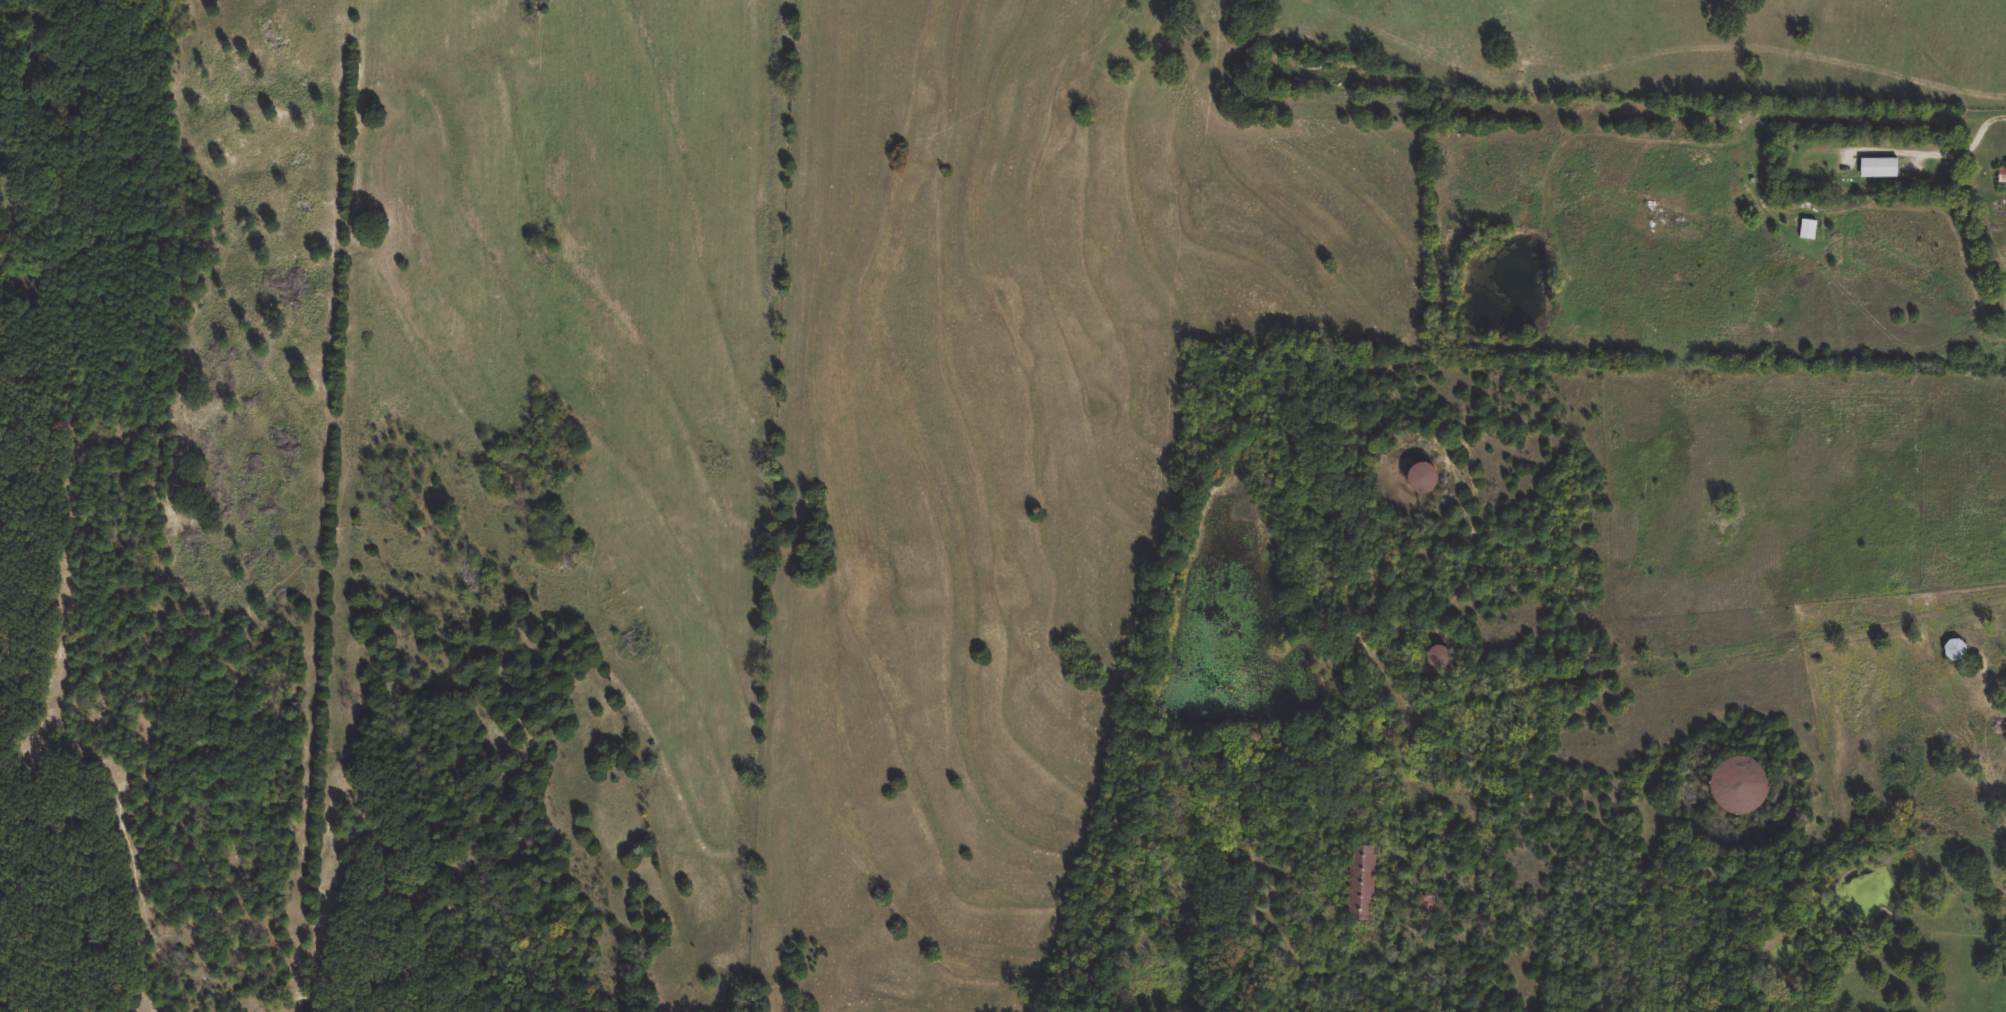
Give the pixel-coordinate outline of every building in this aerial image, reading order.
[(1861,178),(1861,159),(1899,159),(1899,178),(1861,178)] [(1998,168),(2005,168),(2005,184),(1998,184),(1998,168)] [(1803,240),(1818,241),(1820,223),(1805,221),(1803,240)] [(1949,640),(1965,640),(1965,661),(1949,661),(1949,640)] [(1445,646),(1450,663),(1430,668),(1426,651),(1445,646)] [(1743,758),(1761,789),(1736,803),(1723,781),(1735,774),(1730,765),(1743,758)] [(1375,921),(1348,921),(1349,845),(1376,846),(1375,921)]
